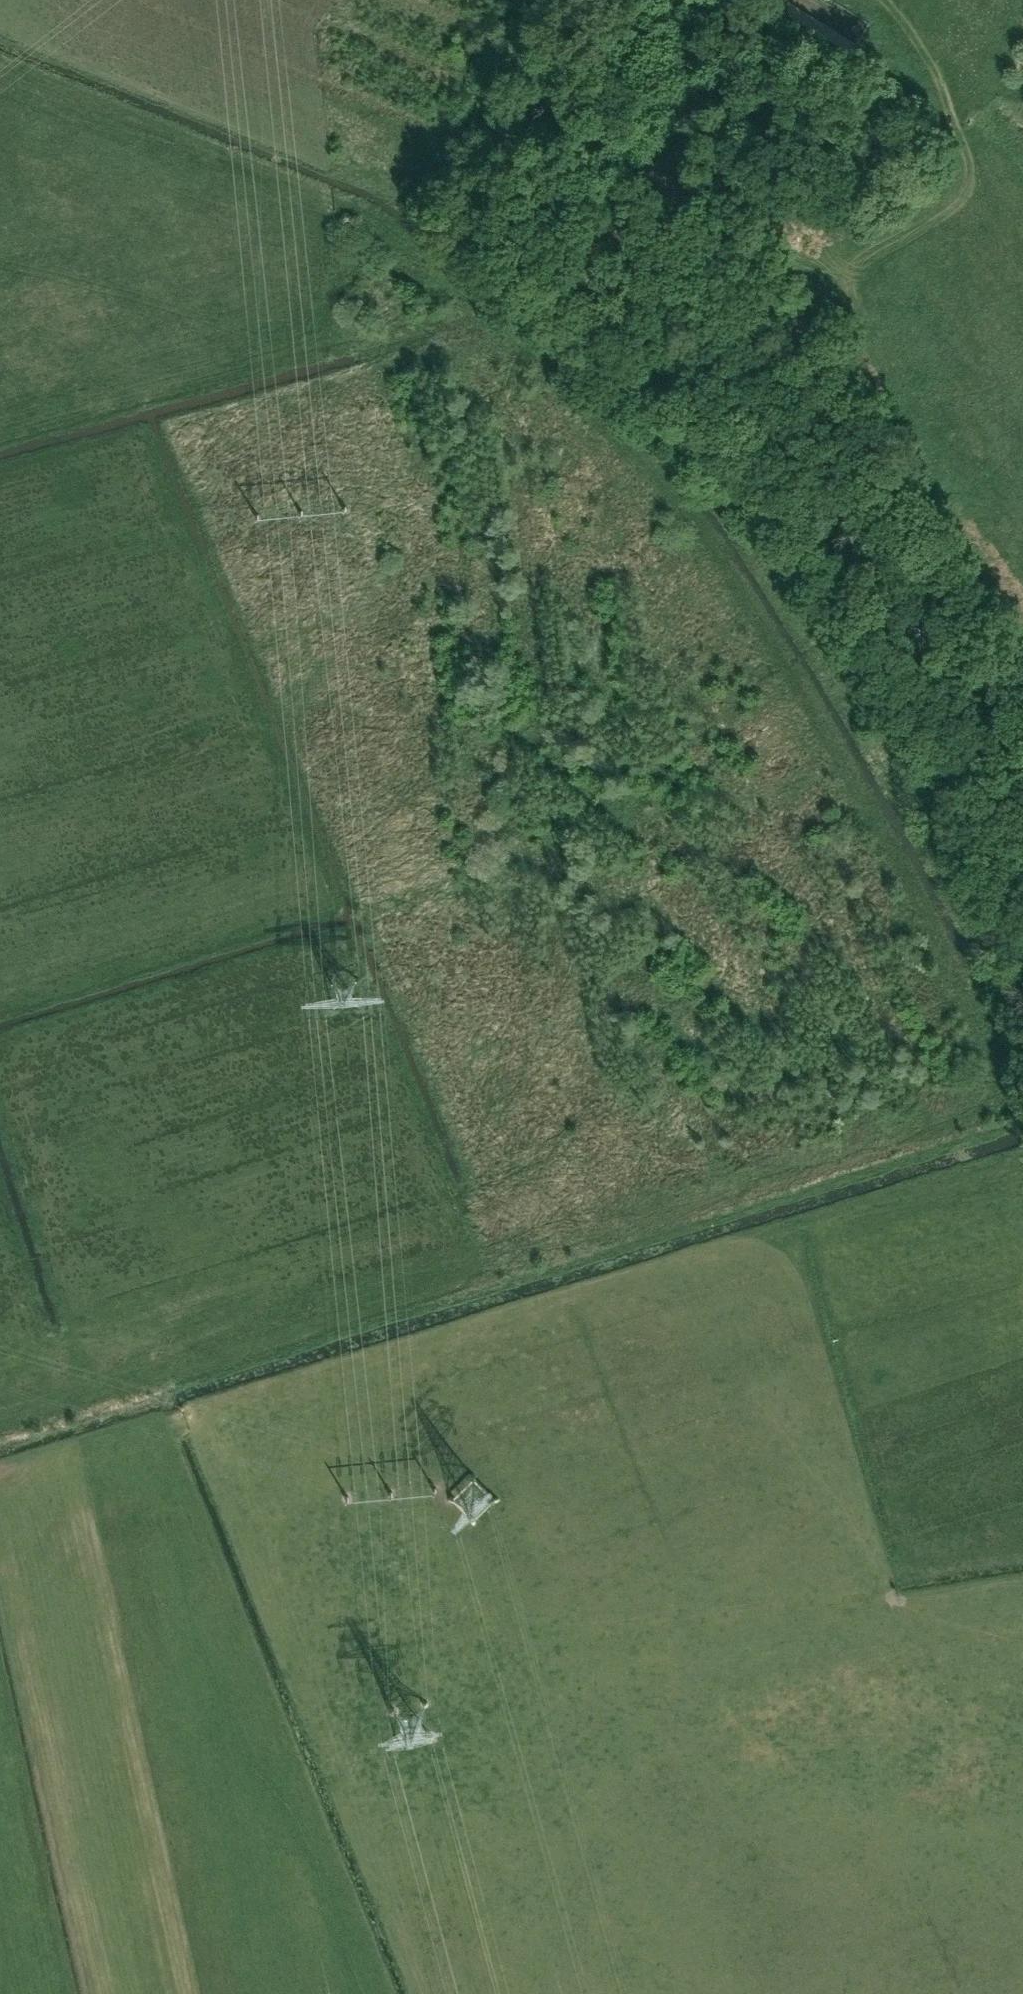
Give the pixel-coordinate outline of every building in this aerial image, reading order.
[(777,19),(846,62),(857,44),(788,1),(777,19)]
